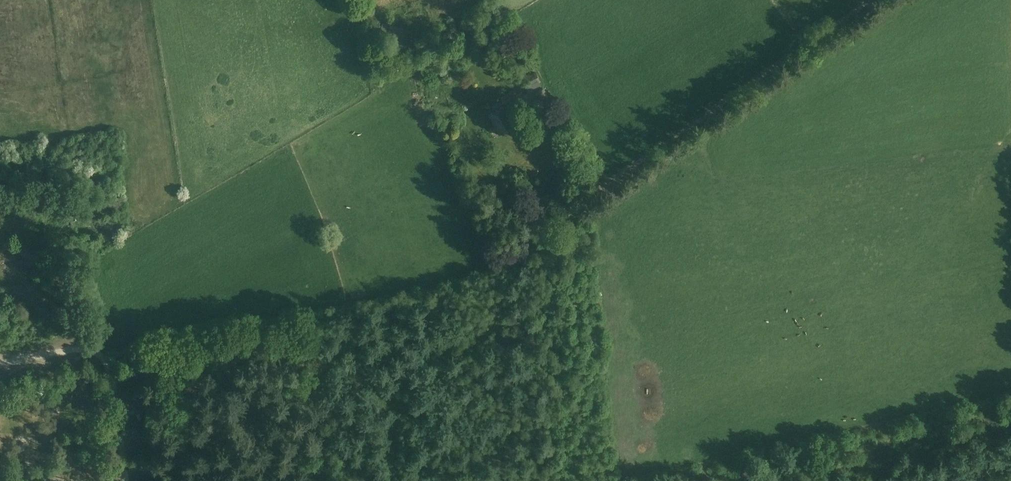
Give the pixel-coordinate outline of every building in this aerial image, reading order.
[(536,72),(524,77),(529,88),(541,82),(536,72)] [(513,109),(518,106),(516,102),(526,97),(520,86),(501,97),(506,107),(506,106),(506,107),(510,105),(513,109)] [(516,125),(506,107),(506,106),(506,107),(490,115),(499,134),(516,125)] [(79,467),(89,478),(96,472),(86,461),(79,467)]
